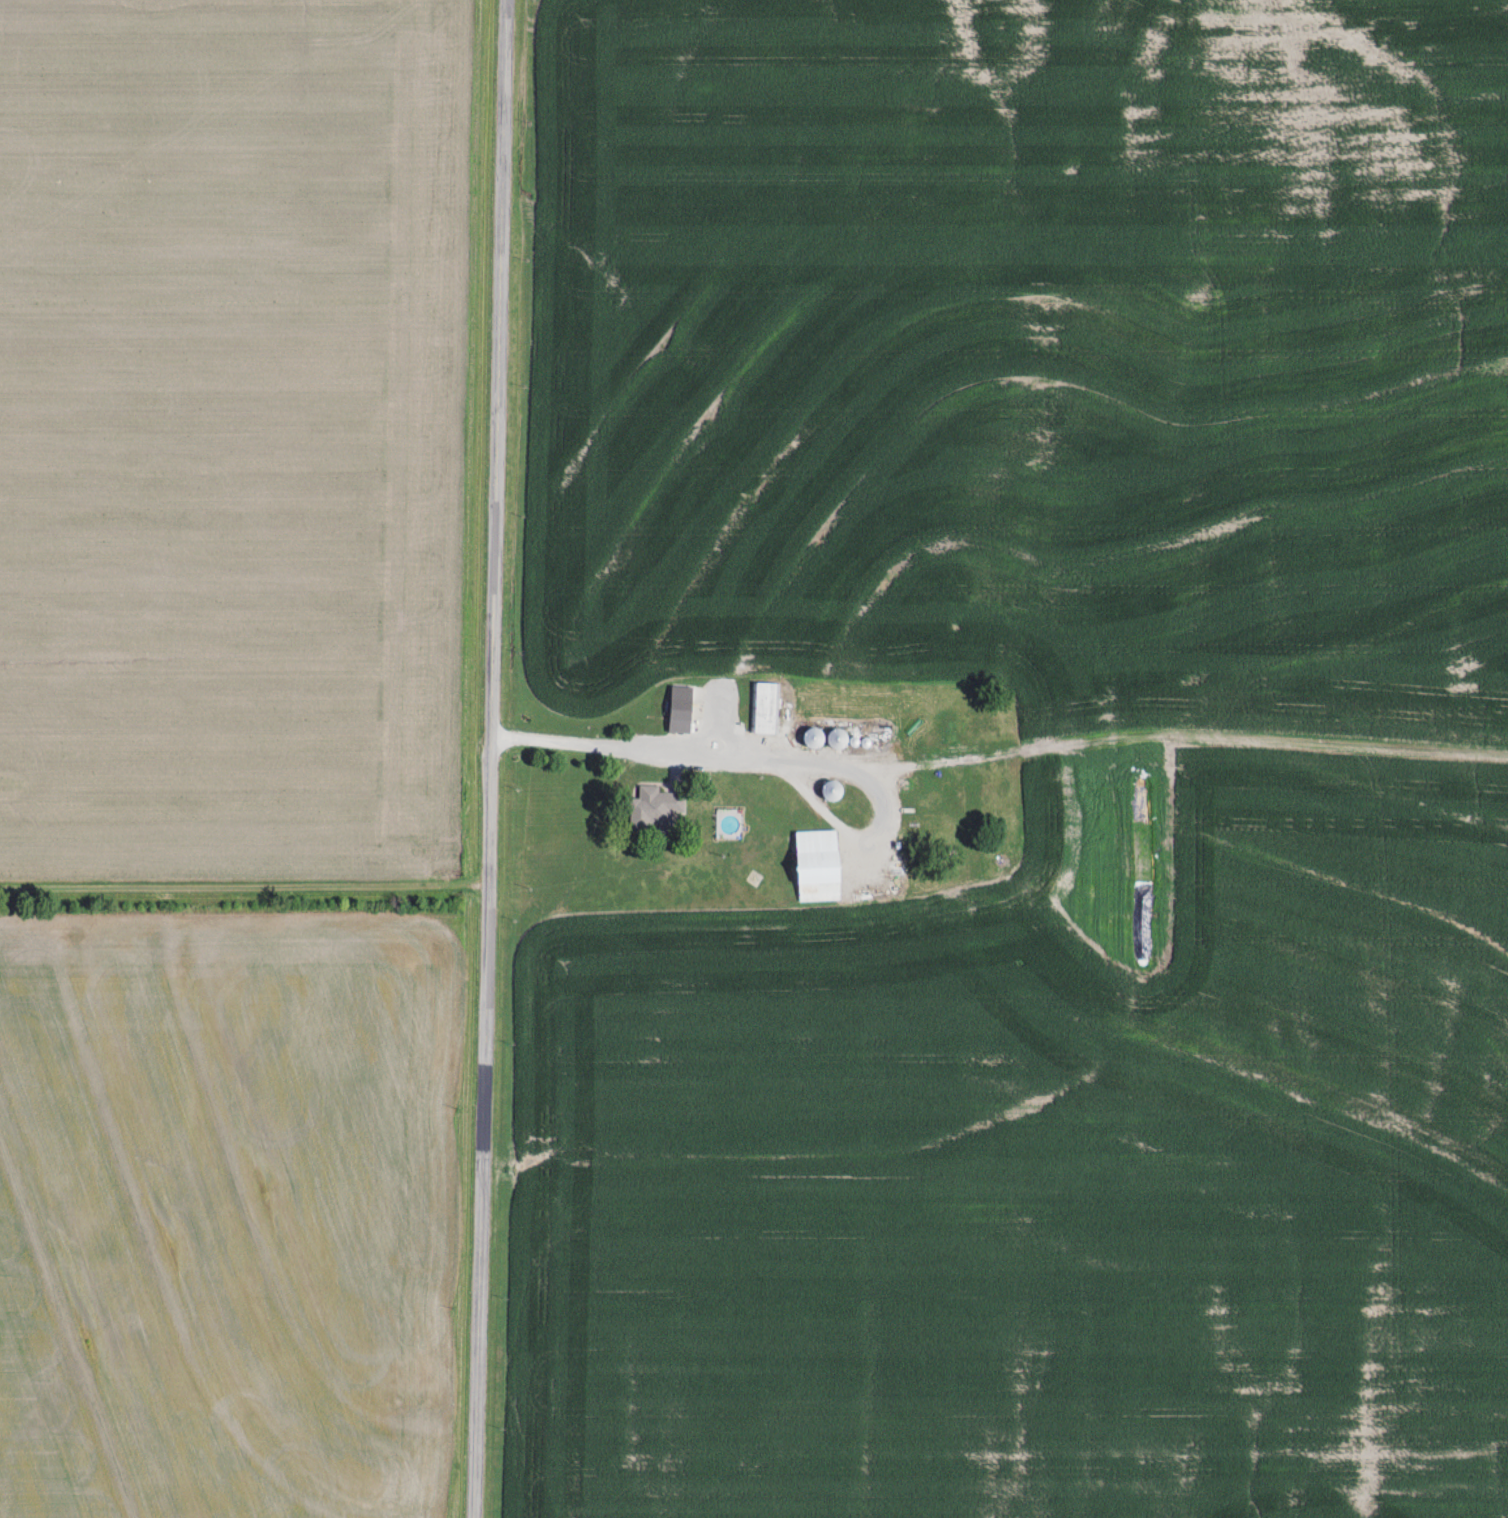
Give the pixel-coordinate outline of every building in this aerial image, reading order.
[(776,683),(754,684),(755,734),(777,734),(776,683)] [(670,733),(692,734),(693,687),(671,686),(670,733)] [(841,752),(850,737),(836,727),(827,742),(841,752)] [(806,745),(821,749),(825,731),(809,728),(806,745)] [(837,803),(844,786),(830,780),(822,796),(837,803)] [(665,792),(640,792),(640,829),(665,829),(665,792)] [(839,830),(798,832),(799,900),(841,899),(839,830)]
